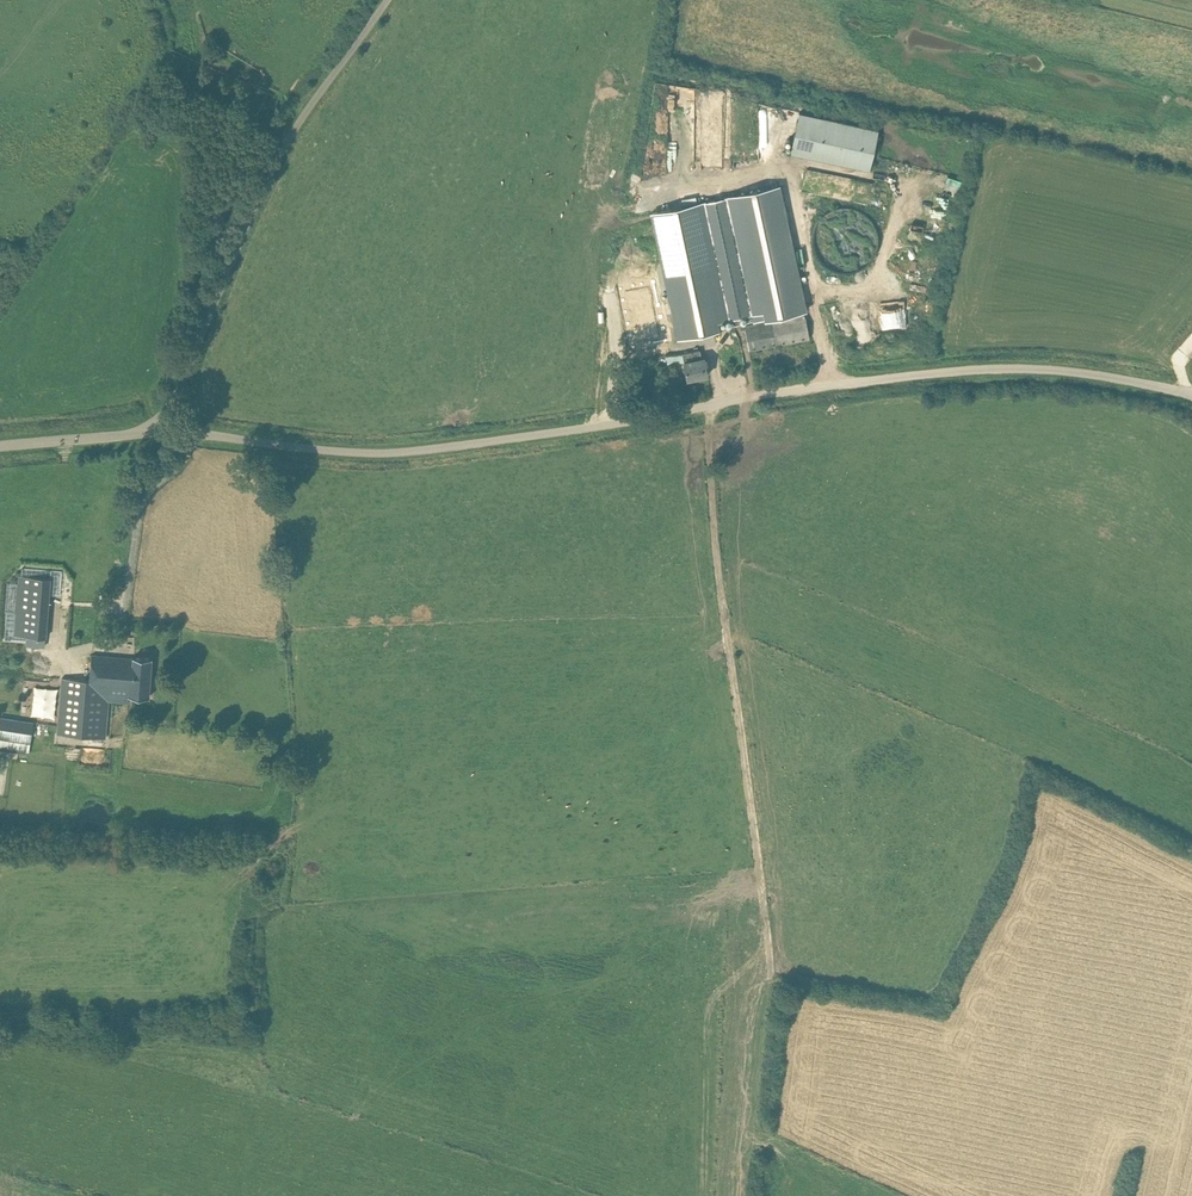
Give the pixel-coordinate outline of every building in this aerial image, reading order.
[(697,109),(700,87),(670,83),(665,115),(685,118),(687,107),(697,109)] [(758,157),(758,91),(729,91),(729,144),(734,144),(734,157),(758,157)] [(799,112),(790,153),(869,170),(878,129),(799,112)] [(714,158),(714,170),(727,170),(726,158),(714,158)] [(779,185),(651,213),(678,338),(719,329),(718,321),(763,311),(765,319),(806,310),(779,185)] [(928,202),(928,214),(918,214),(918,223),(931,223),(931,221),(941,220),(941,206),(931,206),(931,202),(928,202)] [(831,207),(825,210),(820,215),(817,219),(814,227),(812,234),(813,241),(814,248),(817,254),(821,260),(827,264),(833,267),(839,269),(846,270),(853,269),(859,266),(862,265),(868,260),(873,255),(876,249),(878,243),(878,236),(877,229),(875,223),(872,217),(867,212),(861,208),(855,205),(848,204),(842,204),(837,205),(831,207)] [(919,259),(906,258),(905,270),(918,271),(919,259)] [(654,280),(620,287),(633,348),(667,341),(654,280)] [(809,337),(807,325),(804,314),(771,320),(771,324),(715,335),(716,342),(719,354),(809,337)] [(708,374),(706,362),(704,357),(702,358),(700,349),(682,353),(685,367),(688,378),(708,374)] [(20,575),(15,635),(46,637),(51,577),(20,575)] [(152,658),(133,656),(133,658),(92,655),(91,667),(89,679),(63,677),(58,733),(105,737),(108,700),(128,702),(129,694),(138,696),(150,696),(152,658)] [(0,716),(0,747),(28,752),(32,721),(0,716)]
